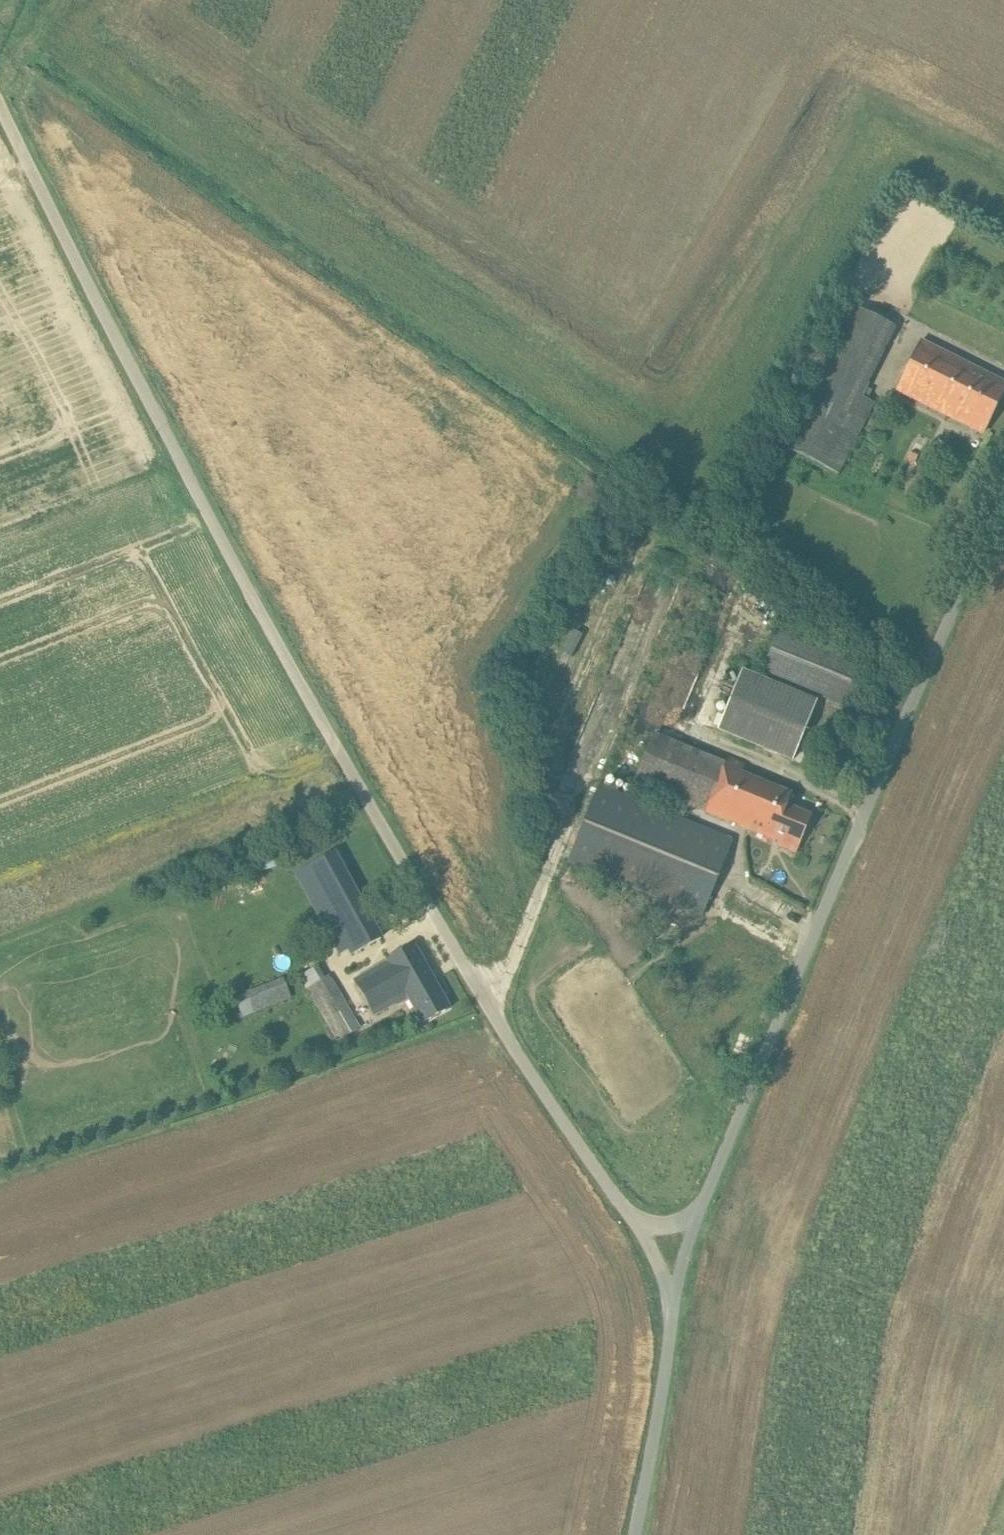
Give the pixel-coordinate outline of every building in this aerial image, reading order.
[(898,327),(855,307),(786,449),(839,475),(874,403),(867,400),(872,391),(868,389),(898,327)] [(920,340),(896,390),(965,424),(983,433),(1003,390),(1003,383),(989,375),(920,340)] [(932,450),(916,441),(910,453),(927,461),(932,450)] [(870,664),(777,626),(759,671),(852,709),(870,664)] [(813,702),(738,671),(715,729),(790,759),(813,702)] [(722,764),(650,735),(631,783),(777,841),(775,845),(794,853),(809,816),(784,806),(788,796),(777,791),(778,789),(738,773),(742,764),(724,757),(722,764)] [(619,793),(601,785),(569,862),(700,917),(731,839),(681,819),(619,793)] [(381,938),(335,853),(296,874),(340,954),(348,949),(351,954),(381,938)] [(450,1008),(415,945),(392,958),(387,961),(388,962),(355,980),(374,1015),(403,999),(404,1000),(408,998),(422,1023),(433,1018),(450,1008)] [(322,961),(300,972),(337,1039),(359,1028),(322,961)] [(291,998),(283,978),(234,996),(243,1020),(250,1017),(251,1020),(261,1017),(262,1019),(287,1009),(284,1001),(291,998)]
